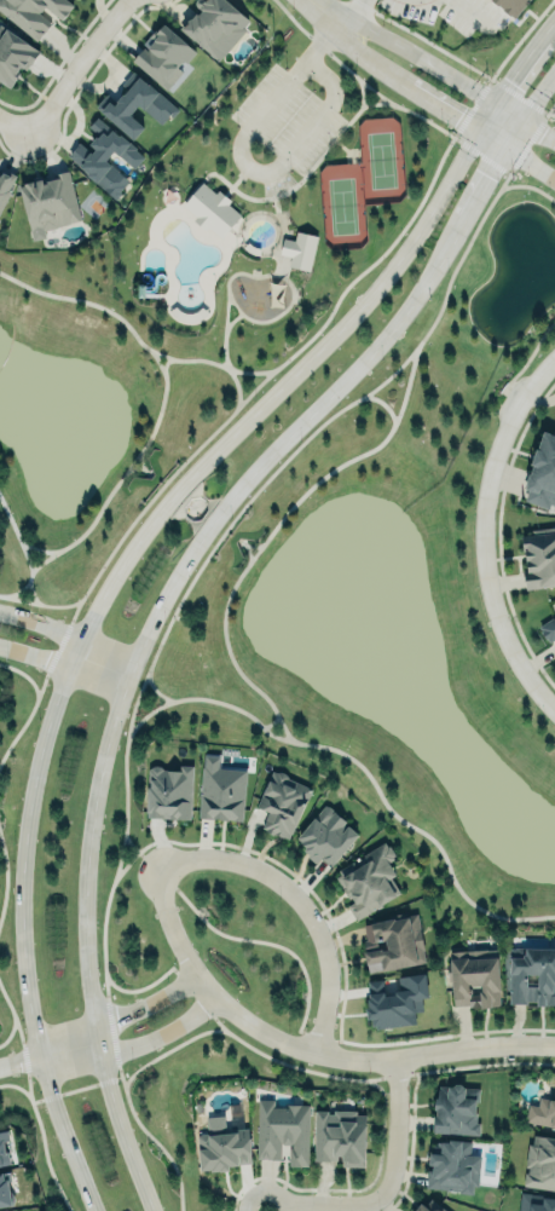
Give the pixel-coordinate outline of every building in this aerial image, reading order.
[(36,41),(0,11),(0,0),(69,0),(74,4),(62,18),(45,5),(40,11),(40,10),(37,12),(52,23),(36,41)] [(193,40),(193,39),(216,59),(218,58),(219,59),(224,53),(225,53),(245,29),(243,27),(249,19),(227,0),(204,0),(202,2),(203,4),(200,7),(202,10),(198,13),(196,11),(191,17),(190,16),(179,28),(193,40)] [(515,18),(529,0),(491,0),(515,18)] [(131,61),(170,93),(191,67),(186,62),(195,51),(162,23),(144,45),(145,45),(131,61)] [(10,86),(18,73),(16,71),(19,65),(27,69),(29,64),(31,64),(40,51),(0,25),(0,80),(10,86)] [(97,106),(102,111),(133,139),(144,127),(129,114),(138,104),(161,123),(169,114),(173,116),(179,109),(158,91),(157,91),(149,83),(148,83),(139,76),(133,71),(122,83),(128,88),(125,94),(123,93),(116,100),(108,93),(97,106)] [(62,149),(77,131),(87,139),(92,133),(82,123),(96,108),(143,149),(140,152),(144,155),(134,167),(114,149),(108,155),(132,177),(115,196),(62,149)] [(13,189),(0,214),(0,171),(2,167),(17,174),(11,188),(13,189)] [(21,186),(31,229),(41,226),(41,231),(82,220),(69,169),(53,174),(54,178),(46,180),(47,183),(44,183),(42,179),(24,183),(25,185),(21,186)] [(185,204),(197,215),(193,220),(200,225),(206,231),(210,226),(221,237),(232,226),(242,214),(229,204),(232,200),(219,189),(216,192),(203,183),(193,194),(185,204)] [(290,257),(288,266),(309,271),(317,236),(296,231),(294,240),(283,238),(279,254),(290,257)] [(541,432),(521,500),(549,508),(549,506),(554,507),(554,436),(541,432)] [(554,584),(554,529),(519,534),(528,589),(554,584)] [(554,618),(554,617),(554,639),(549,642),(538,627),(554,617),(554,618)] [(202,752),(203,766),(198,814),(239,821),(242,767),(219,766),(219,754),(202,752)] [(146,761),(146,812),(189,811),(189,762),(177,762),(177,766),(162,766),(162,761),(146,761)] [(290,842),(312,788),(288,778),(285,773),(282,772),(276,772),(272,771),(254,808),(266,814),(260,829),(270,834),(290,842)] [(331,866),(359,835),(345,823),(347,820),(325,802),(294,838),(305,848),(305,853),(310,857),(307,858),(316,865),(322,858),(331,866)] [(357,921),(363,917),(364,915),(399,893),(391,878),(395,875),(387,863),(394,858),(393,857),(394,854),(389,847),(388,848),(385,842),(362,857),(366,863),(340,880),(347,890),(349,889),(352,893),(349,895),(354,903),(348,906),(357,921)] [(369,973),(382,969),(382,973),(418,965),(418,964),(426,962),(423,951),(424,951),(417,913),(406,916),(406,912),(391,915),(391,919),(364,925),(366,940),(364,941),(366,953),(364,953),(366,965),(366,964),(369,973)] [(450,952),(451,959),(450,959),(453,999),(453,1000),(455,1005),(468,1004),(469,1007),(475,1007),(481,1007),(481,1009),(485,1009),(492,1009),(491,1005),(495,1007),(501,1005),(499,992),(499,991),(498,950),(487,950),(486,948),(466,951),(464,950),(450,952)] [(554,1005),(554,949),(524,948),(523,957),(509,957),(509,1004),(554,1005)] [(364,980),(378,978),(380,987),(397,984),(395,975),(424,970),(427,991),(411,993),(411,997),(420,997),(422,1009),(415,1010),(416,1022),(374,1030),(364,980)] [(438,1085),(437,1096),(435,1096),(434,1108),(435,1109),(435,1114),(433,1114),(432,1130),(433,1132),(479,1136),(480,1123),(476,1121),(479,1089),(466,1088),(461,1084),(456,1083),(452,1085),(438,1085)] [(312,1102),(313,1154),(312,1158),(308,1159),(308,1167),(290,1167),(290,1148),(294,1148),(294,1144),(283,1144),(283,1159),(276,1159),(273,1158),(258,1159),(256,1096),(279,1096),(279,1103),(312,1102)] [(542,1098),(540,1107),(531,1106),(528,1119),(554,1124),(554,1101),(542,1098)] [(365,1167),(366,1115),(357,1115),(357,1111),(335,1111),(335,1113),(329,1113),(329,1109),(316,1109),(316,1160),(339,1160),(339,1158),(342,1158),(342,1167),(365,1167)] [(247,1126),(252,1160),(248,1160),(248,1163),(236,1164),(236,1160),(229,1161),(229,1166),(209,1169),(209,1166),(200,1167),(196,1134),(197,1131),(207,1130),(206,1115),(221,1114),(222,1129),(247,1126)] [(2,1166),(0,1167),(0,1132),(8,1130),(10,1141),(4,1142),(5,1151),(8,1151),(11,1164),(2,1165),(2,1166)] [(534,1135),(534,1144),(530,1144),(526,1167),(530,1167),(528,1172),(526,1172),(525,1186),(550,1189),(554,1190),(554,1138),(534,1135)] [(470,1141),(441,1139),(440,1154),(428,1153),(426,1190),(476,1193),(479,1155),(469,1155),(470,1141)] [(12,1206),(15,1201),(15,1198),(13,1194),(8,1189),(7,1181),(11,1180),(10,1171),(0,1173),(0,1208),(12,1206)] [(541,1197),(541,1203),(527,1202),(526,1210),(554,1210),(554,1198),(541,1197)] [(429,1199),(423,1206),(420,1204),(414,1210),(447,1210),(429,1199)]
